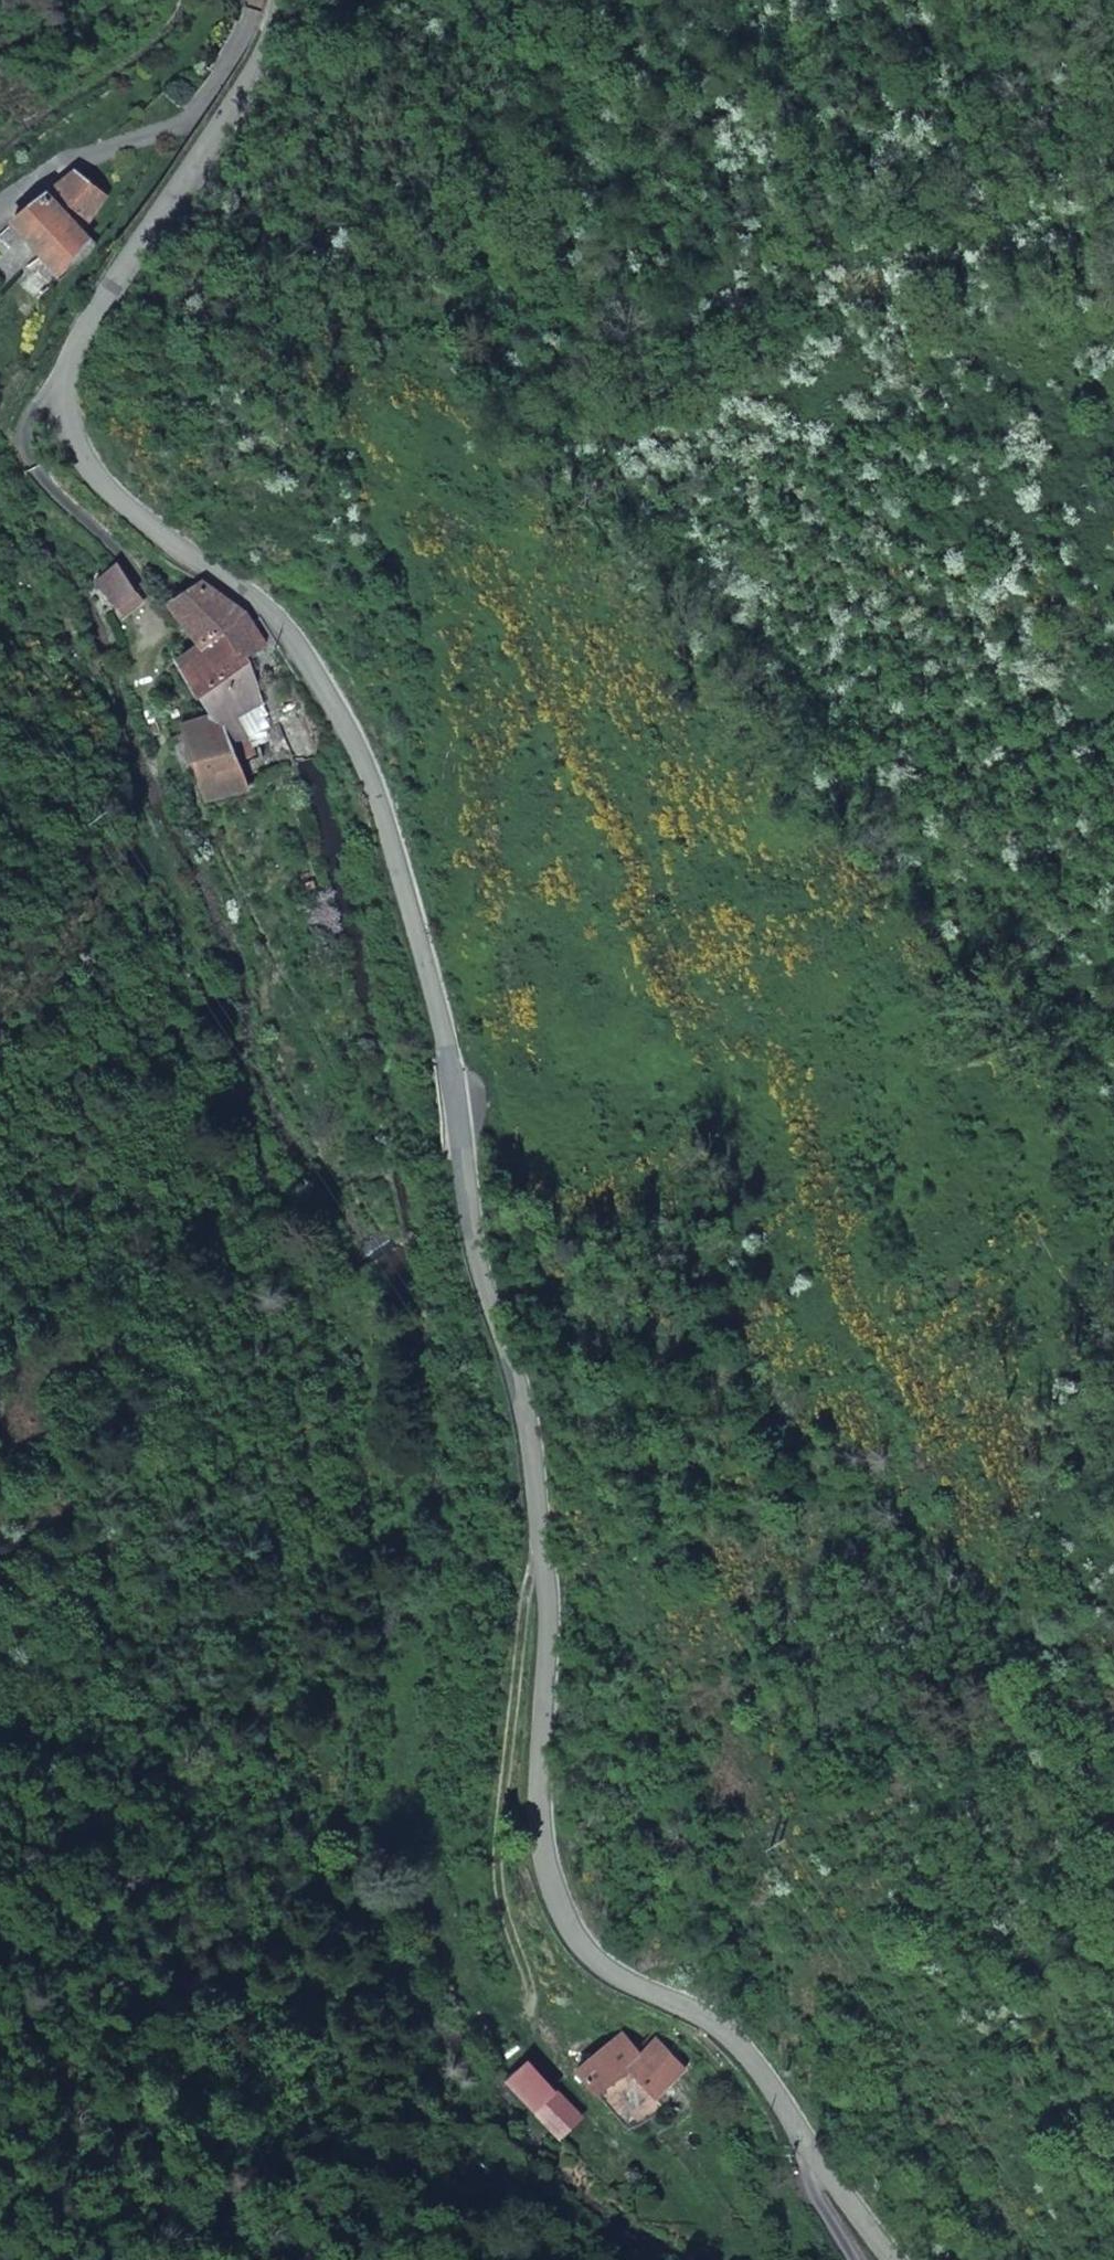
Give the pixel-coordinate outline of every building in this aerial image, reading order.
[(72,173),(15,236),(56,272),(86,238),(76,229),(101,200),(72,173)] [(143,601),(117,564),(98,577),(124,614),(143,601)] [(173,659),(206,712),(179,723),(203,804),(250,791),(224,726),(263,703),(246,657),(266,646),(242,608),(201,580),(165,603),(198,643),(173,659)] [(575,2071),(597,2096),(627,2069),(654,2099),(687,2070),(656,2036),(640,2051),(621,2030),(575,2071)] [(583,2118),(527,2059),(504,2082),(560,2140),(583,2118)]
